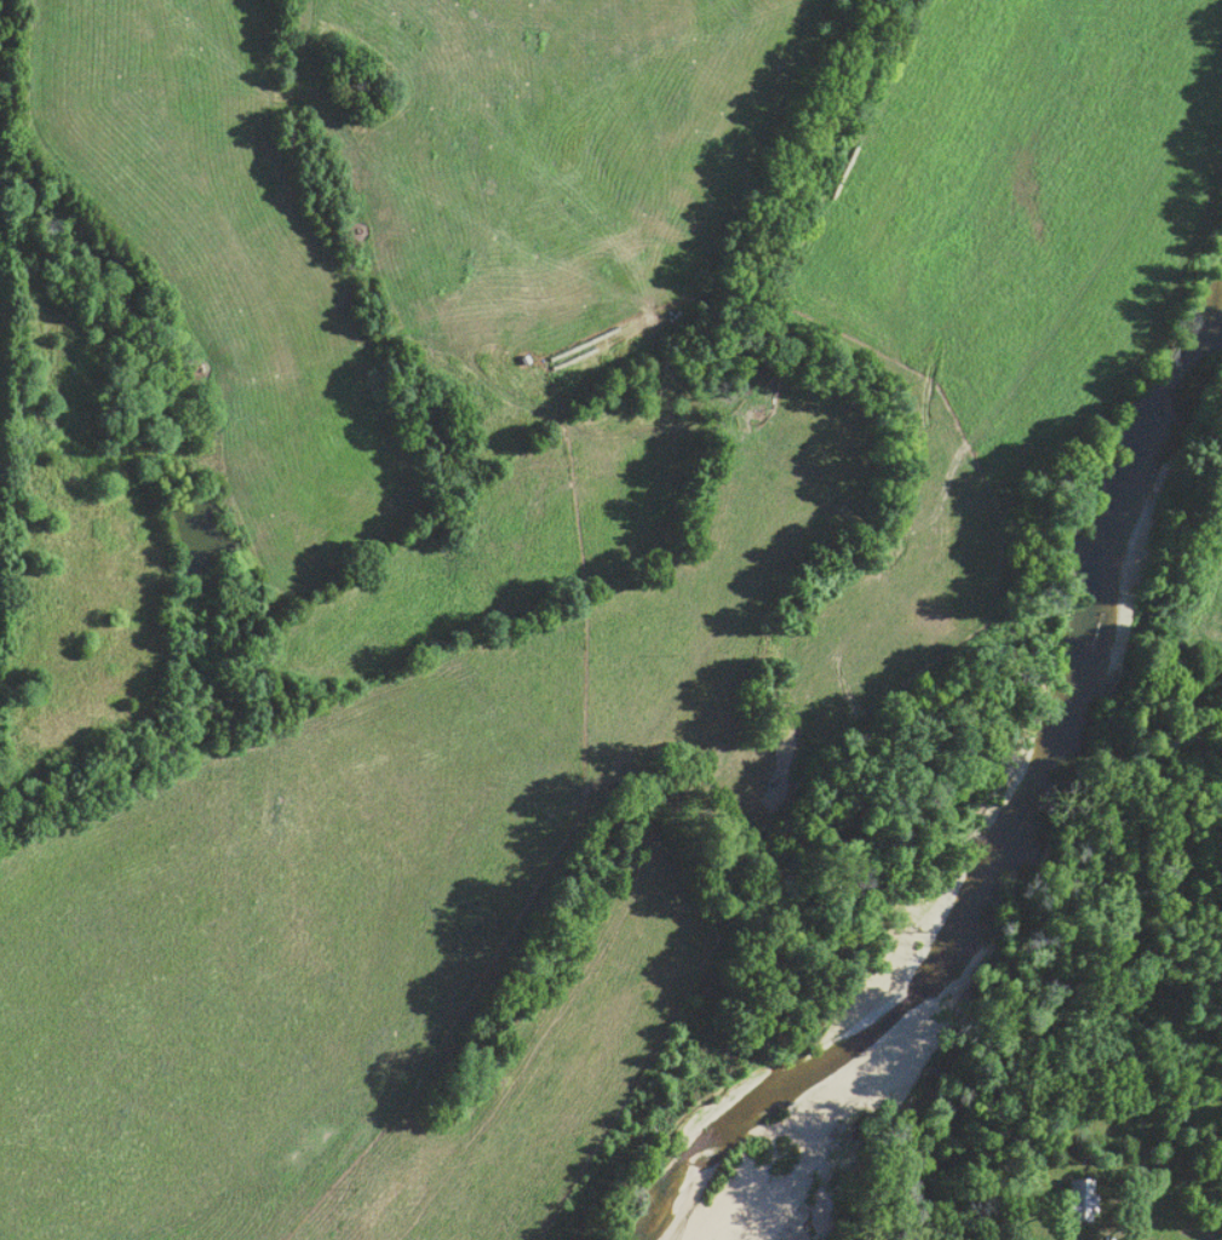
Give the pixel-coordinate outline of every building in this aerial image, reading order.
[(1070,1202),(1061,1202),(1060,1214),(1087,1214),(1088,1180),(1071,1180),(1070,1202)]
